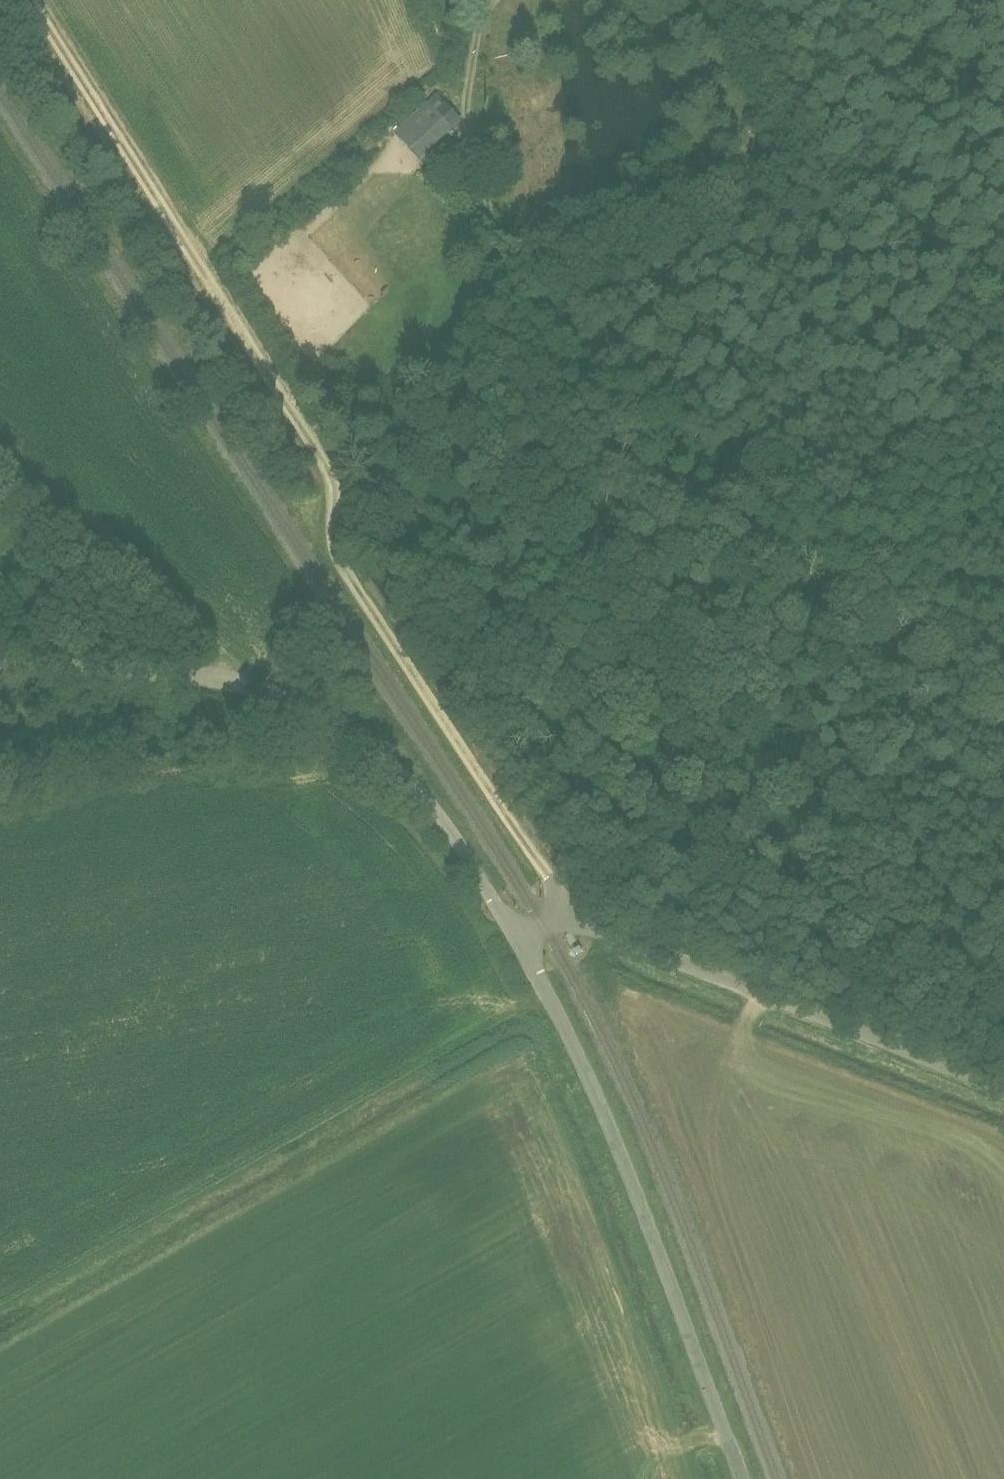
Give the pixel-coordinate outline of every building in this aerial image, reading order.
[(396,130),(424,159),(465,120),(436,91),(396,130)]
